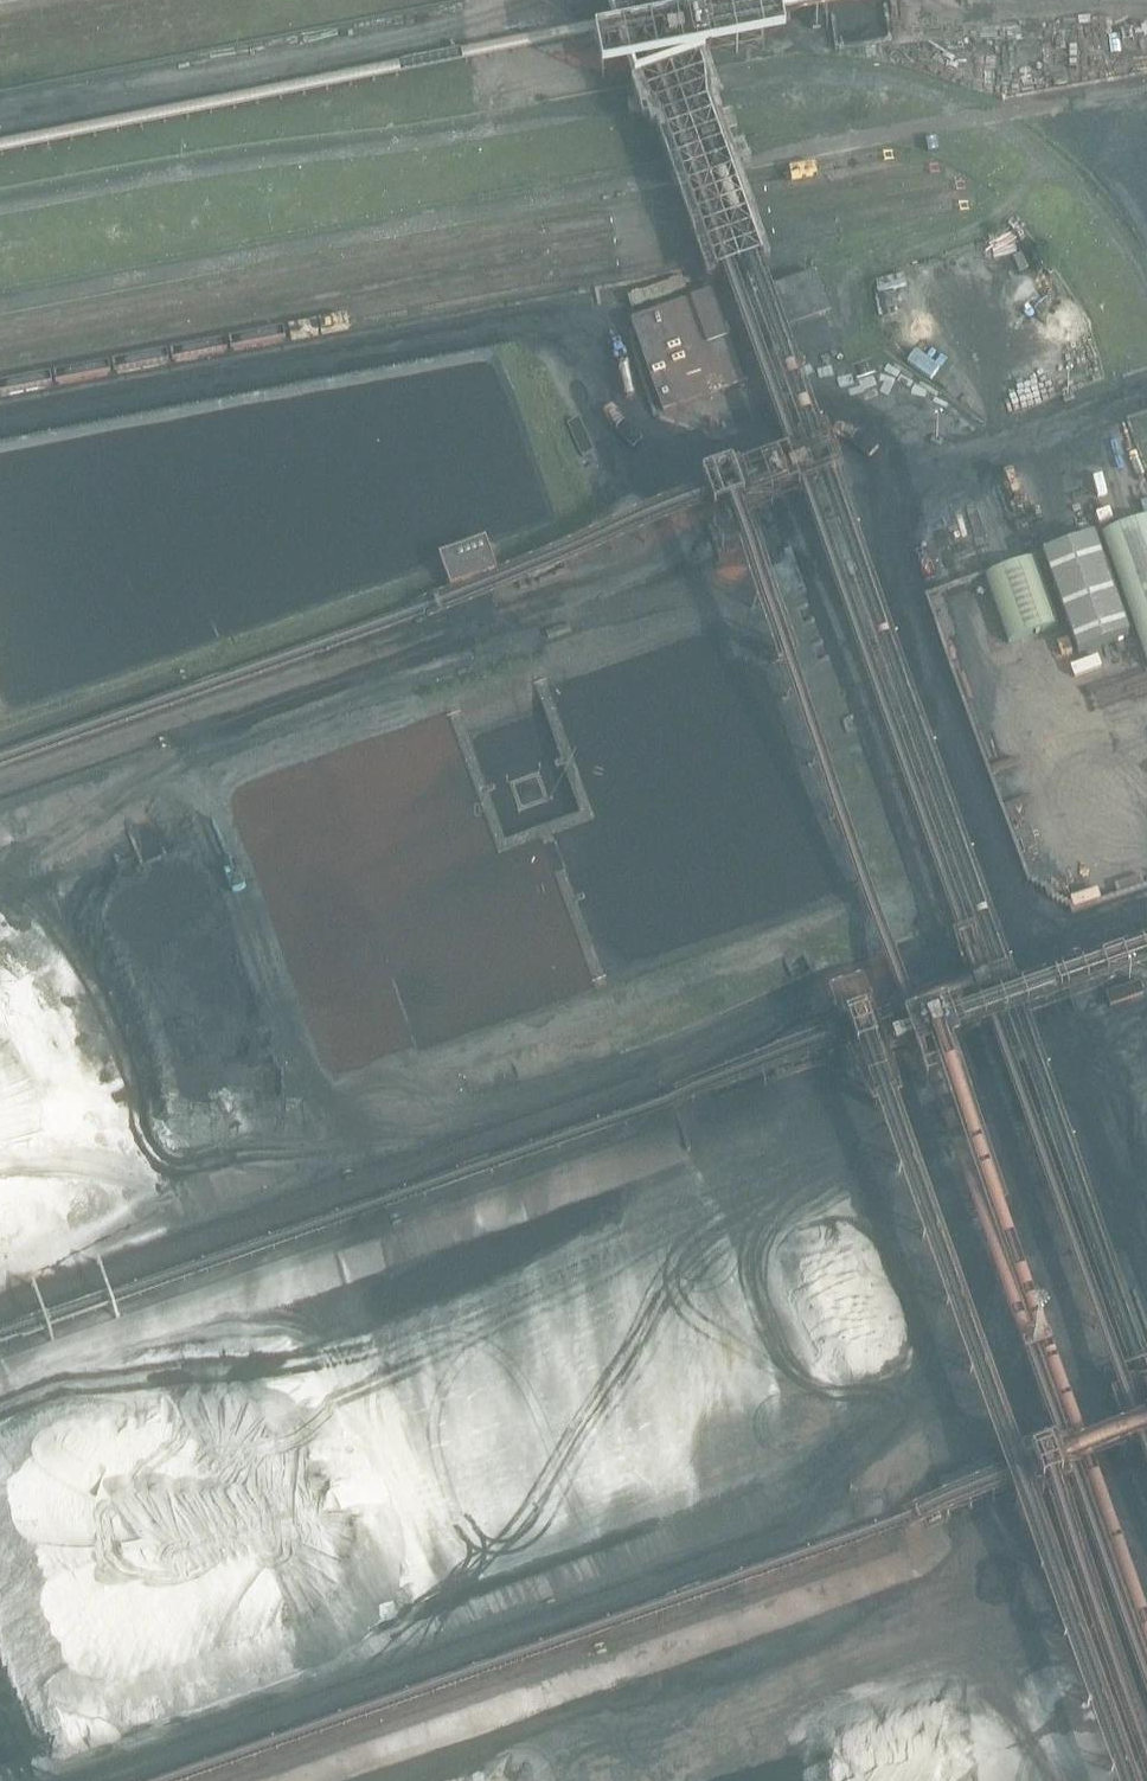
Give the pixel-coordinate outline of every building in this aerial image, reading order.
[(815,274),(806,277),(774,289),(789,329),(830,314),(815,274)] [(711,293),(632,321),(645,359),(664,412),(683,406),(743,384),(711,293)] [(1101,535),(1146,662),(1146,518),(1101,535)] [(1094,537),(1042,555),(1077,655),(1129,637),(1094,537)] [(1034,558),(985,575),(1008,643),(1057,626),(1034,558)]
